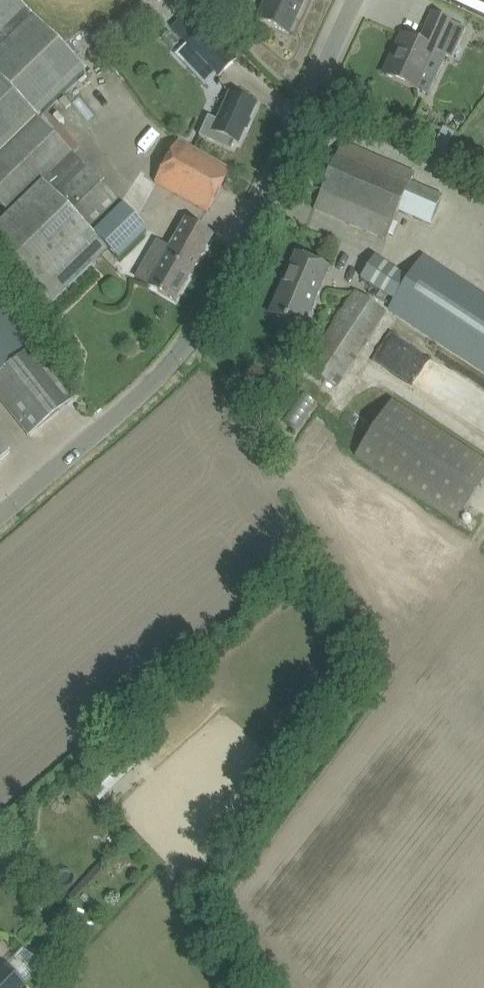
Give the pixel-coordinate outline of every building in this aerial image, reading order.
[(10,214),(0,224),(0,268),(42,312),(115,241),(126,252),(134,245),(148,231),(95,177),(38,119),(87,73),(16,0),(0,0),(0,204),(10,214)] [(296,16),(300,9),(304,0),(266,0),(257,19),(288,34),(296,16)] [(386,76),(404,84),(416,89),(434,52),(434,50),(451,58),(465,28),(432,13),(418,42),(401,34),(395,48),(398,49),(386,76)] [(206,24),(186,43),(218,77),(238,59),(206,24)] [(208,116),(199,135),(231,150),(235,141),(236,141),(238,143),(255,106),(237,97),(228,93),(216,120),(208,116)] [(154,182),(206,212),(230,170),(178,140),(154,182)] [(313,209),(339,220),(386,240),(398,210),(430,224),(443,195),(411,182),(415,172),(376,156),(342,142),(313,209)] [(161,262),(147,285),(158,291),(175,301),(213,236),(185,220),(169,247),(157,240),(148,255),(161,262)] [(302,328),(328,268),(295,253),(269,314),(302,328)] [(483,374),(483,294),(423,254),(408,277),(375,256),(360,278),(393,301),(388,309),(400,318),(483,374)] [(386,311),(355,289),(304,365),(336,387),(380,322),(386,311)] [(29,437),(79,396),(37,344),(34,345),(0,303),(0,400),(29,437)] [(395,335),(378,367),(434,396),(451,364),(395,335)] [(307,395),(291,422),(306,431),(323,404),(307,395)] [(392,400),(355,457),(456,524),(483,482),(483,461),(392,400)] [(9,452),(0,441),(0,460),(9,452)] [(26,984),(25,984),(42,966),(22,948),(6,966),(5,965),(0,970),(0,987),(22,987),(26,984)]
